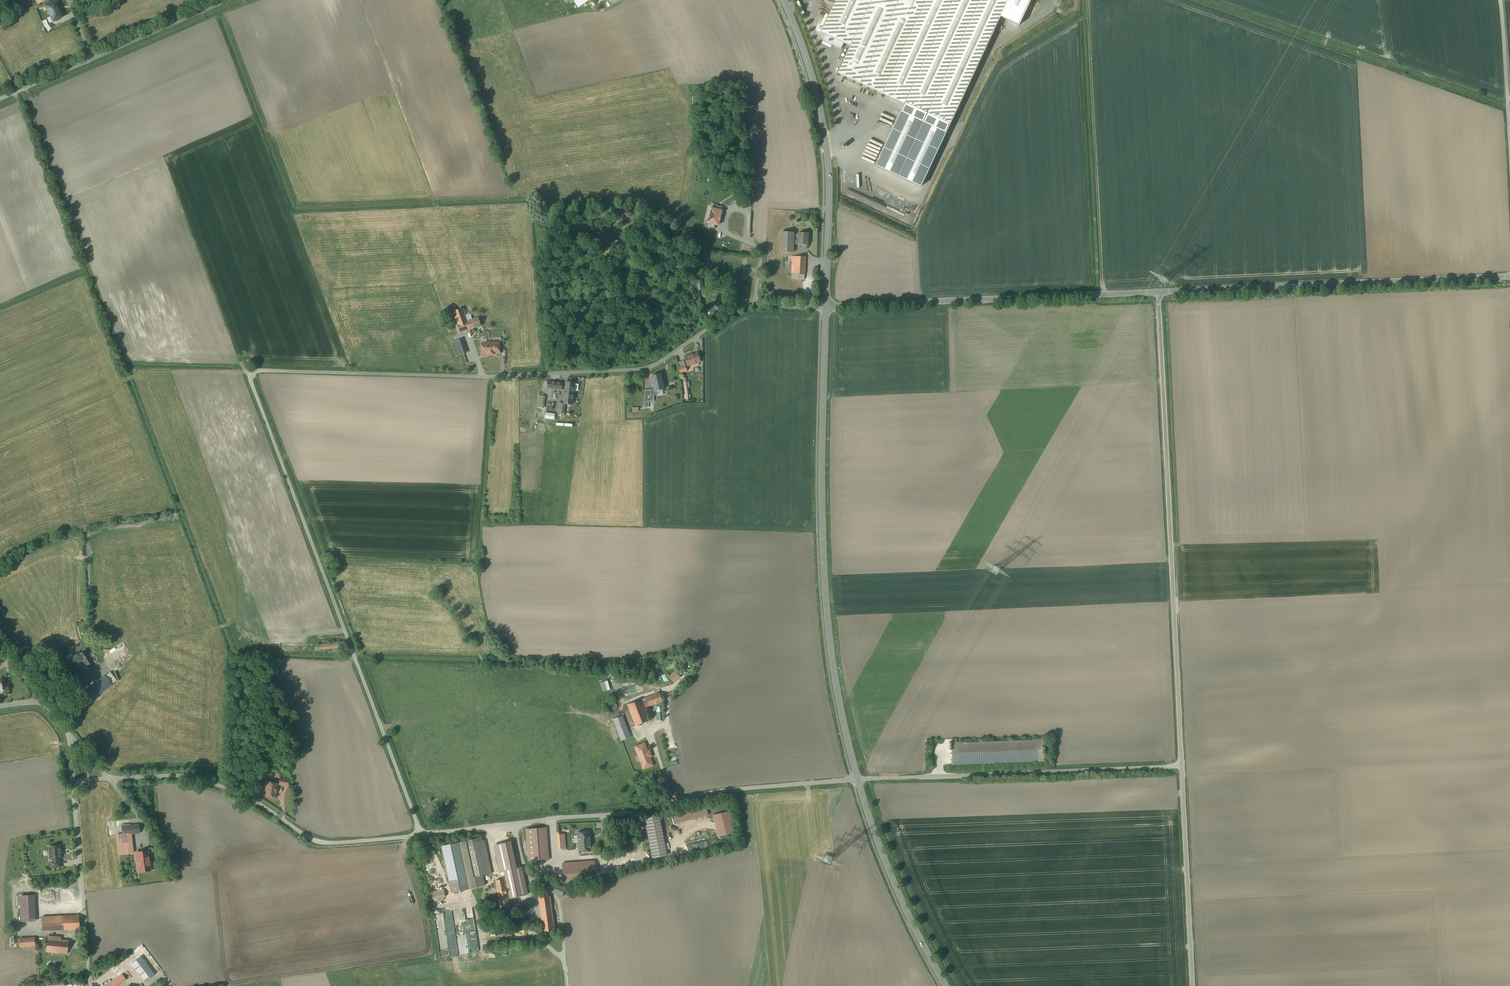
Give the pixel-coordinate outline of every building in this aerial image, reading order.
[(56,0),(53,0),(45,3),(48,9),(58,5),(56,0)] [(1009,0),(837,0),(821,36),(852,49),(840,76),(901,104),(949,125),(952,126),(1009,0)] [(61,11),(58,5),(48,9),(50,15),(61,11)] [(949,125),(901,104),(874,165),(922,187),(949,125)] [(880,201),(886,200),(884,186),(877,187),(880,201)] [(716,225),(724,226),(726,209),(715,207),(713,223),(710,223),(709,227),(716,228),(716,225)] [(740,213),(730,210),(724,229),(735,232),(740,213)] [(792,233),(779,232),(778,252),(791,252),(792,233)] [(807,234),(796,233),(795,246),(806,246),(807,234)] [(805,258),(791,257),(790,280),(803,281),(804,275),(805,258)] [(461,309),(451,312),(459,334),(479,327),(476,318),(466,322),(461,309)] [(455,356),(464,353),(458,337),(449,341),(455,356)] [(498,344),(481,344),(481,355),(498,355),(498,344)] [(699,363),(696,353),(683,357),(685,367),(699,363)] [(659,375),(648,377),(651,395),(662,393),(659,375)] [(686,378),(681,379),(684,400),(689,399),(686,378)] [(545,391),(538,390),(536,409),(543,410),(545,391)] [(572,391),(562,390),(561,404),(558,404),(556,414),(563,415),(564,405),(571,406),(572,391)] [(341,642),(317,645),(318,651),(342,647),(341,642)] [(87,645),(67,659),(72,667),(80,661),(84,667),(97,658),(87,645)] [(676,683),(683,676),(677,670),(670,676),(676,683)] [(84,689),(92,699),(115,681),(109,672),(103,676),(102,675),(84,689)] [(601,683),(605,692),(613,689),(610,680),(601,683)] [(10,696),(7,681),(0,683),(0,698),(10,696)] [(658,694),(644,698),(647,707),(661,702),(658,694)] [(640,700),(626,705),(634,727),(648,722),(640,700)] [(621,717),(612,720),(620,741),(629,737),(621,717)] [(1043,739),(951,743),(951,765),(1044,762),(1043,739)] [(643,744),(633,748),(642,771),(652,767),(649,759),(651,758),(648,751),(646,752),(643,744)] [(277,784),(265,783),(263,796),(275,798),(277,784)] [(702,801),(668,809),(672,824),(706,816),(702,801)] [(128,814),(123,808),(119,812),(124,817),(128,814)] [(731,811),(715,815),(720,836),(736,833),(731,811)] [(658,817),(643,820),(650,859),(666,856),(658,817)] [(121,835),(114,835),(116,856),(127,854),(131,854),(129,835),(139,834),(138,826),(120,828),(121,835)] [(590,831),(578,832),(579,852),(591,851),(590,837),(591,837),(590,831)] [(561,837),(526,840),(527,853),(536,852),(537,864),(548,863),(547,852),(562,851),(561,837)] [(484,840),(457,845),(466,890),(484,886),(482,876),(491,874),(484,840)] [(631,841),(629,840),(627,840),(625,841),(624,841),(622,843),(622,845),(622,846),(622,848),(623,851),(625,852),(627,852),(629,852),(631,851),(632,850),(633,849),(634,847),(634,845),(633,843),(631,841)] [(694,850),(711,848),(710,840),(693,842),(694,850)] [(509,844),(495,847),(500,871),(504,871),(514,869),(509,844)] [(60,845),(46,846),(47,862),(50,862),(59,861),(61,861),(60,845)] [(146,851),(135,853),(137,873),(149,871),(146,851)] [(569,852),(558,854),(560,872),(576,871),(575,856),(570,857),(569,852)] [(59,861),(50,862),(51,869),(60,869),(59,861)] [(514,869),(504,871),(507,888),(509,897),(510,902),(525,899),(519,868),(514,869)] [(502,880),(494,881),(499,910),(509,908),(506,897),(509,897),(507,888),(504,888),(502,880)] [(445,889),(428,892),(430,900),(447,897),(445,889)] [(32,922),(31,896),(17,897),(17,922),(32,922)] [(550,897),(537,899),(542,933),(555,931),(550,897)] [(463,909),(465,917),(467,916),(468,924),(480,922),(477,906),(463,909)] [(459,956),(454,912),(447,913),(451,957),(459,956)] [(76,916),(40,918),(41,932),(77,930),(76,916)] [(478,926),(470,926),(471,951),(479,951),(478,926)] [(32,938),(18,938),(18,948),(33,947),(32,938)] [(46,939),(44,953),(66,954),(68,941),(46,939)] [(140,957),(130,965),(143,982),(160,969),(153,961),(146,966),(140,957)] [(125,980),(120,974),(105,985),(116,985),(125,980)]
